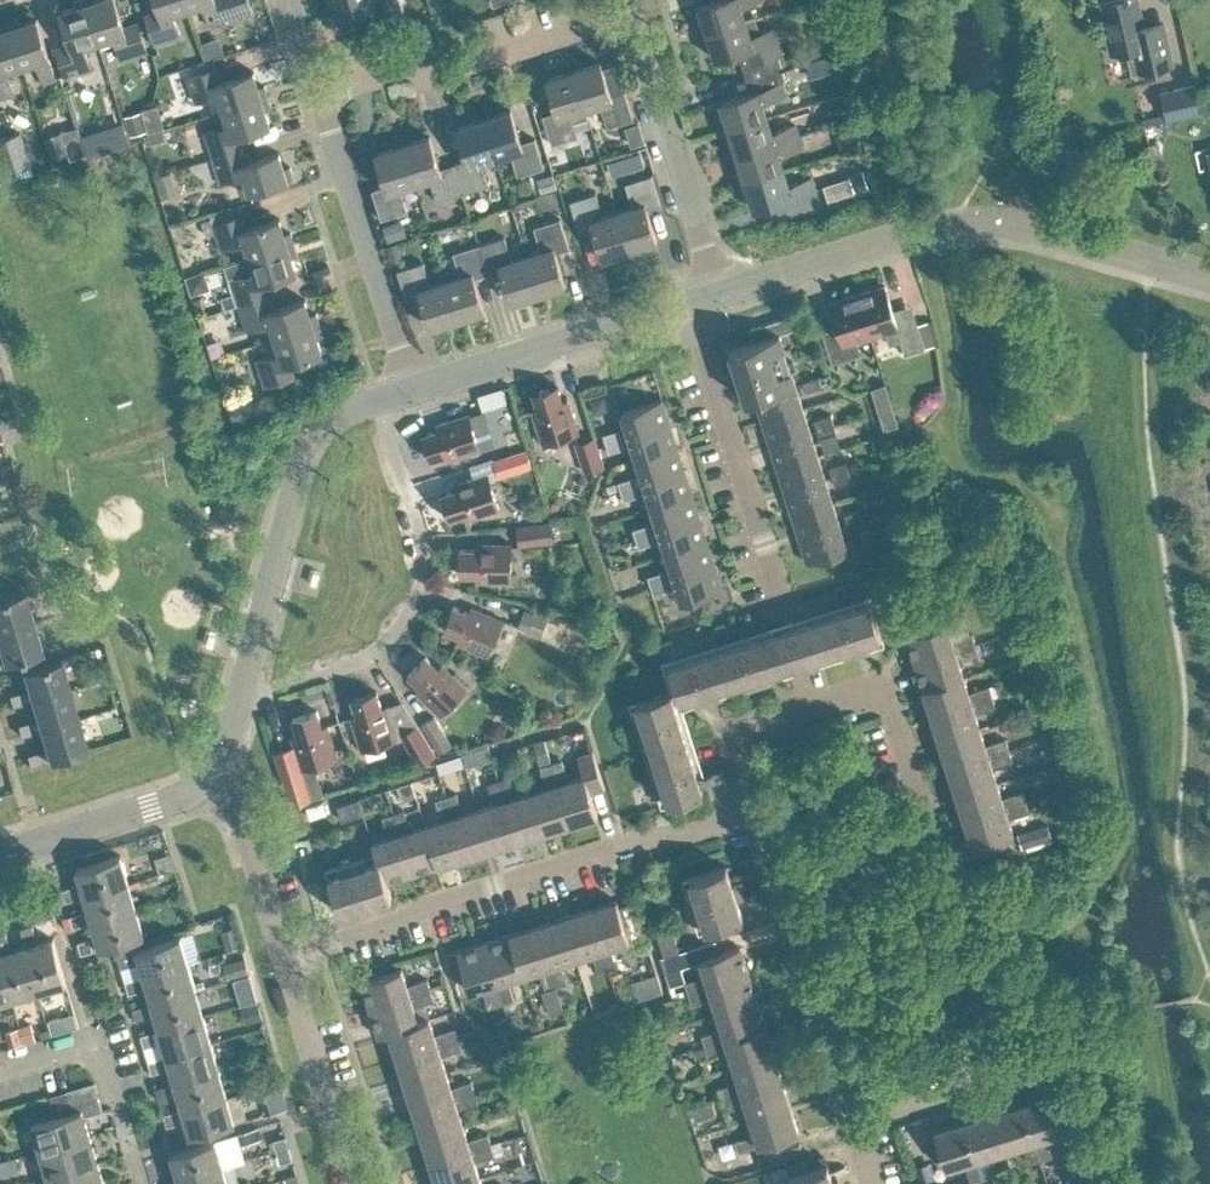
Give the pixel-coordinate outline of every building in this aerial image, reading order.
[(98,39),(85,0),(75,0),(76,4),(60,9),(70,41),(56,46),(66,75),(91,67),(83,44),(98,39)] [(98,39),(114,34),(121,58),(147,49),(138,20),(124,24),(116,0),(85,0),(98,39)] [(187,6),(185,0),(157,0),(159,8),(145,12),(154,42),(180,34),(172,11),(187,6)] [(187,6),(202,2),(209,25),(250,13),(246,0),(185,0),(187,6)] [(337,14),(370,3),(375,18),(403,9),(400,0),(333,0),(337,14)] [(447,3),(446,0),(427,0),(430,8),(447,3)] [(744,18),(740,5),(755,0),(709,0),(698,3),(704,21),(697,23),(700,32),(744,18)] [(1138,0),(1100,0),(1108,31),(1104,32),(1109,52),(1126,48),(1131,72),(1172,62),(1165,29),(1146,33),(1138,0)] [(7,18),(21,64),(37,59),(44,82),(56,78),(37,16),(21,21),(19,14),(7,18)] [(737,50),(745,77),(779,66),(779,64),(786,62),(776,26),(765,29),(758,25),(755,15),(744,18),(700,32),(703,44),(711,42),(716,57),(737,50)] [(21,64),(7,18),(0,20),(0,88),(2,95),(14,91),(7,68),(21,64)] [(572,68),(584,106),(600,102),(607,125),(616,122),(625,149),(645,143),(637,116),(633,117),(624,88),(610,92),(600,60),(572,68)] [(223,107),(269,93),(266,84),(258,86),(253,69),(221,79),(216,66),(188,75),(196,100),(219,93),(223,107)] [(725,115),(718,117),(721,128),(767,114),(762,100),(785,93),(782,80),(787,79),(784,68),(780,69),(779,66),(745,77),(749,90),(720,99),(725,115)] [(571,111),(584,106),(572,68),(546,76),(556,109),(542,113),(551,142),(578,134),(571,111)] [(1165,117),(1201,109),(1195,82),(1159,90),(1165,117)] [(850,105),(845,90),(829,95),(834,110),(850,105)] [(213,155),(242,146),(238,133),(270,123),(265,107),(272,105),(269,93),(223,107),(214,110),(218,126),(205,130),(213,155)] [(162,100),(128,107),(132,129),(166,122),(162,100)] [(483,117),(495,155),(510,150),(517,173),(543,165),(534,136),(521,140),(510,108),(483,117)] [(737,153),(798,133),(795,122),(771,129),(767,114),(721,128),(724,139),(731,136),(737,153)] [(480,159),(495,155),(483,117),(456,125),(467,158),(452,162),(461,191),(488,183),(480,159)] [(861,144),(856,127),(839,132),(844,149),(861,144)] [(32,163),(22,129),(0,136),(0,165),(2,172),(32,163)] [(45,134),(51,156),(68,152),(61,129),(45,134)] [(738,181),(783,167),(778,153),(802,145),(798,133),(737,153),(742,168),(734,171),(738,181)] [(461,191),(452,162),(439,166),(429,134),(402,143),(413,180),(429,175),(436,199),(461,191)] [(1160,139),(1147,141),(1150,156),(1162,154),(1160,139)] [(399,185),(413,180),(402,143),(375,151),(386,183),(372,187),(381,216),(406,208),(399,185)] [(242,146),(213,155),(221,182),(235,177),(239,189),(244,192),(295,176),(291,165),(284,167),(279,150),(247,160),(242,146)] [(627,155),(631,168),(647,163),(643,150),(627,155)] [(783,167),(738,181),(741,192),(748,190),(753,206),(815,187),(812,176),(788,183),(783,167)] [(823,183),(827,198),(868,185),(862,167),(848,172),(849,174),(823,183)] [(171,170),(155,175),(162,196),(178,191),(171,170)] [(556,186),(552,171),(536,176),(541,191),(556,186)] [(617,210),(629,248),(657,239),(646,206),(660,202),(651,173),(625,181),(632,205),(617,210)] [(629,248),(617,210),(603,214),(596,190),(569,199),(579,228),(593,223),(603,256),(629,248)] [(249,254),(294,240),(291,230),(284,233),(279,216),(246,226),(239,204),(209,214),(210,216),(201,219),(206,234),(216,230),(222,248),(244,240),(249,254)] [(526,253),(538,291),(565,282),(555,250),(569,246),(559,217),(534,225),(541,248),(526,253)] [(406,233),(402,218),(382,224),(386,239),(406,233)] [(538,291),(526,253),(511,257),(504,234),(478,242),(487,271),(502,267),(512,299),(538,291)] [(239,302),(268,293),(264,280),(296,270),(292,256),(291,253),(298,251),(294,240),(249,254),(241,257),(246,272),(231,277),(239,302)] [(475,275),(487,271),(478,242),(453,250),(460,273),(445,278),(457,317),(485,308),(475,275)] [(457,317),(445,278),(430,283),(423,260),(397,268),(406,297),(420,293),(430,325),(457,317)] [(857,292),(870,334),(885,330),(889,342),(900,338),(904,351),(935,341),(927,319),(918,322),(912,302),(893,309),(885,284),(857,292)] [(856,339),(870,334),(857,292),(830,301),(837,325),(824,330),(833,359),(859,351),(856,339)] [(275,335),(320,321),(317,311),(310,313),(305,297),(272,307),(268,293),(239,302),(247,329),(270,321),(275,335)] [(746,398),(755,395),(795,382),(779,332),(800,325),(796,312),(748,327),(752,340),(730,347),(746,398)] [(320,321),(275,335),(266,338),(271,354),(257,358),(265,384),(294,375),(289,362),(322,351),(317,335),(324,332),(320,321)] [(806,388),(823,383),(821,374),(804,379),(806,388)] [(896,419),(883,378),(869,382),(882,424),(896,419)] [(762,419),(803,406),(795,382),(755,395),(762,419)] [(562,399),(557,383),(532,391),(537,407),(532,409),(542,442),(578,430),(568,397),(562,399)] [(482,408),(506,400),(502,386),(478,393),(482,408)] [(234,420),(258,412),(252,395),(229,402),(234,420)] [(629,433),(669,421),(662,397),(621,410),(629,433)] [(770,442),(810,429),(803,406),(762,419),(770,442)] [(438,427),(422,432),(429,457),(446,452),(447,458),(480,447),(492,443),(481,409),(469,412),(469,411),(436,421),(438,427)] [(819,427),(835,422),(832,413),(816,418),(819,427)] [(636,457),(677,444),(669,421),(629,433),(636,457)] [(835,422),(819,427),(821,434),(837,430),(835,422)] [(607,440),(623,435),(620,426),(604,431),(607,440)] [(777,466),(818,453),(810,429),(770,442),(777,466)] [(585,469),(606,462),(597,433),(576,439),(585,469)] [(623,435),(607,440),(611,450),(626,445),(623,435)] [(644,481),(684,468),(677,444),(636,457),(644,481)] [(508,453),(513,467),(529,462),(525,448),(508,453)] [(785,489),(825,477),(818,453),(777,466),(785,489)] [(834,474),(849,469),(846,460),(831,464),(834,474)] [(651,505),(692,492),(684,468),(644,481),(651,505)] [(849,469),(834,474),(836,482),(852,477),(849,469)] [(466,517),(499,507),(488,470),(455,481),(457,487),(441,492),(448,517),(464,511),(466,517)] [(622,488),(638,482),(636,473),(619,479),(622,488)] [(792,513),(832,500),(825,477),(785,489),(792,513)] [(638,482),(622,488),(625,496),(641,492),(638,482)] [(659,528),(699,515),(692,492),(651,505),(659,528)] [(800,537),(840,524),(832,500),(792,513),(800,537)] [(848,521),(865,516),(862,506),(845,511),(848,521)] [(666,552),(706,539),(699,515),(659,528),(666,552)] [(865,516),(848,521),(851,529),(868,524),(865,516)] [(521,544),(555,539),(552,519),(518,523),(521,544)] [(636,535),(653,530),(651,520),(634,526),(636,535)] [(840,524),(800,537),(807,560),(847,548),(840,524)] [(653,530),(636,535),(639,545),(656,539),(653,530)] [(674,576),(714,563),(706,539),(666,552),(674,576)] [(510,579),(511,541),(476,540),(476,547),(459,547),(459,572),(476,573),(476,579),(510,579)] [(714,563),(674,576),(681,599),(721,587),(714,563)] [(652,583),(669,577),(666,568),(649,573),(652,583)] [(669,577),(652,583),(654,591),(671,586),(669,577)] [(886,630),(898,626),(885,587),(873,591),(886,630)] [(32,619),(23,589),(0,596),(0,628),(32,619)] [(760,635),(669,663),(676,686),(682,704),(772,676),(775,675),(784,672),(798,668),(806,665),(823,660),(883,640),(881,631),(870,600),(811,618),(793,624),(784,627),(771,631),(760,635)] [(469,610),(453,603),(443,627),(459,634),(456,639),(488,653),(503,617),(471,604),(469,610)] [(542,633),(549,615),(520,603),(512,621),(542,633)] [(0,628),(0,647),(4,660),(41,649),(32,619),(0,628)] [(725,620),(714,623),(719,639),(729,635),(725,620)] [(915,660),(975,641),(972,631),(951,637),(946,621),(906,633),(915,660)] [(667,655),(677,652),(672,638),(663,640),(667,655)] [(923,687),(963,674),(958,659),(979,652),(975,641),(915,660),(923,687)] [(438,666),(426,654),(407,672),(419,684),(415,688),(440,713),(466,685),(442,661),(438,666)] [(31,697),(69,686),(60,656),(22,667),(31,697)] [(931,713),(992,694),(989,683),(968,690),(963,674),(923,687),(931,713)] [(40,727),(78,716),(69,686),(31,697),(40,727)] [(24,700),(21,688),(8,692),(11,704),(24,700)] [(670,688),(629,701),(662,802),(703,789),(700,782),(716,777),(714,770),(698,775),(670,688)] [(364,747),(398,736),(387,703),(381,705),(376,689),(351,697),(356,713),(353,714),(364,747)] [(940,740),(980,727),(975,711),(995,705),(992,694),(931,713),(940,740)] [(322,724),(317,708),(292,716),(297,732),(291,734),(297,752),(277,758),(291,802),(315,794),(306,765),(338,755),(328,722),(322,724)] [(421,722),(439,751),(452,743),(435,714),(421,722)] [(78,716),(40,727),(49,758),(87,746),(78,716)] [(34,729),(30,718),(17,722),(20,734),(34,729)] [(436,753),(417,721),(401,731),(420,762),(436,753)] [(948,766),(1009,747),(1005,736),(985,743),(980,727),(940,740),(948,766)] [(474,744),(461,748),(466,762),(478,758),(474,744)] [(956,792),(996,780),(992,764),(1012,757),(1009,747),(948,766),(956,792)] [(43,759),(39,748),(26,752),(29,763),(43,759)] [(551,761),(570,821),(597,813),(591,792),(605,787),(592,748),(577,753),(583,773),(568,778),(562,757),(551,761)] [(460,750),(446,754),(450,766),(463,762),(460,750)] [(544,830),(570,821),(551,761),(540,764),(547,785),(531,790),(544,830)] [(544,830),(531,790),(515,795),(509,774),(498,777),(518,838),(544,830)] [(491,846),(518,838),(498,777),(488,781),(494,801),(478,806),(491,846)] [(401,797),(416,792),(411,778),(397,782),(401,797)] [(965,819),(1025,799),(1022,789),(1001,795),(996,780),(956,792),(965,819)] [(491,846),(478,806),(463,811),(456,791),(446,794),(465,855),(491,846)] [(439,863),(465,855),(446,794),(435,797),(441,818),(426,823),(439,863)] [(342,818),(363,812),(359,797),(337,804),(342,818)] [(310,816),(326,811),(323,799),(306,804),(310,816)] [(1025,799),(965,819),(973,846),(1013,833),(1008,817),(1029,810),(1025,799)] [(439,863),(426,823),(410,828),(404,807),(393,811),(412,871),(439,863)] [(386,880),(387,879),(412,871),(393,811),(382,814),(389,835),(372,840),(375,851),(377,850),(386,880)] [(1024,846),(1054,837),(1048,820),(1019,830),(1024,846)] [(392,893),(387,879),(386,880),(377,850),(375,851),(326,866),(339,910),(358,904),(361,914),(376,909),(373,899),(392,893)] [(84,893),(128,880),(120,853),(76,866),(84,893)] [(732,882),(726,863),(683,877),(699,929),(742,915),(737,897),(747,894),(742,878),(732,882)] [(92,920),(136,907),(128,880),(84,893),(92,920)] [(67,897),(79,894),(76,882),(64,886),(67,897)] [(63,884),(56,886),(60,900),(67,897),(64,886),(63,884)] [(589,907),(609,967),(619,964),(613,943),(628,939),(630,946),(647,941),(634,899),(618,904),(617,898),(589,907)] [(136,907),(92,920),(100,947),(144,934),(136,907)] [(598,971),(609,967),(589,907),(563,915),(576,955),(591,950),(598,971)] [(75,924),(88,921),(84,909),(72,913),(75,924)] [(560,960),(576,955),(563,915),(537,923),(556,984),(567,981),(560,960)] [(25,937),(38,933),(34,922),(21,925),(25,937)] [(545,987),(556,984),(537,923),(510,932),(523,972),(539,967),(545,987)] [(241,944),(236,925),(221,929),(226,948),(241,944)] [(664,954),(679,949),(672,928),(657,932),(664,954)] [(11,941),(7,929),(0,932),(0,945),(11,941)] [(507,977),(523,972),(510,932),(484,940),(503,1001),(514,997),(507,977)] [(180,934),(141,945),(140,940),(116,947),(121,964),(139,959),(143,974),(188,961),(180,934)] [(26,944),(39,989),(66,981),(53,936),(26,944)] [(83,951),(94,948),(91,936),(79,939),(83,951)] [(492,1004),(503,1001),(484,940),(457,949),(469,989),(486,983),(492,1004)] [(39,989),(26,944),(0,951),(0,955),(12,997),(39,989)] [(688,991),(749,971),(740,944),(700,957),(705,973),(685,980),(688,991)] [(692,945),(679,949),(664,954),(668,967),(696,958),(692,945)] [(12,997),(0,955),(0,1000),(12,997)] [(248,970),(244,955),(223,960),(227,976),(248,970)] [(151,1000),(196,988),(188,961),(143,974),(151,1000)] [(370,1006),(431,987),(427,976),(407,983),(402,966),(361,979),(370,1006)] [(717,1010),(757,998),(749,971),(688,991),(691,1001),(712,995),(717,1010)] [(250,972),(233,977),(237,990),(253,985),(250,972)] [(130,991),(143,987),(140,975),(127,979),(130,991)] [(419,1020),(418,1018),(413,1004),(434,998),(431,987),(370,1006),(379,1034),(390,1030),(389,1029),(419,1020)] [(159,1027),(203,1014),(196,988),(151,1000),(159,1027)] [(705,1043),(765,1024),(757,998),(717,1010),(722,1026),(701,1033),(705,1043)] [(262,1017),(258,1001),(240,1005),(244,1021),(262,1017)] [(167,1054),(211,1041),(203,1014),(159,1027),(167,1054)] [(397,1055),(458,1036),(455,1025),(434,1032),(429,1015),(418,1018),(419,1020),(389,1029),(390,1030),(397,1055)] [(20,1023),(25,1041),(36,1038),(31,1020),(20,1023)] [(10,1042),(22,1039),(19,1024),(6,1027),(10,1042)] [(733,1063),(773,1051),(765,1024),(705,1043),(708,1054),(728,1048),(733,1063)] [(145,1044),(157,1041),(154,1029),(142,1032),(145,1044)] [(406,1082),(446,1069),(441,1053),(461,1047),(458,1036),(397,1055),(406,1082)] [(174,1080),(219,1067),(211,1041),(167,1054),(174,1080)] [(721,1096),(782,1077),(773,1051),(733,1063),(738,1079),(718,1085),(721,1096)] [(182,1107),(226,1094),(219,1067),(174,1080),(156,1085),(160,1100),(178,1095),(182,1107)] [(414,1108),(475,1089),(471,1078),(451,1085),(446,1069),(406,1082),(414,1108)] [(750,1117),(790,1104),(782,1077),(721,1096),(724,1107),(745,1100),(750,1117)] [(40,1149),(90,1134),(84,1113),(102,1108),(94,1080),(65,1088),(72,1110),(32,1121),(40,1149)] [(265,1110),(288,1104),(283,1086),(260,1092),(265,1110)] [(422,1134),(462,1122),(457,1106),(478,1100),(475,1089),(414,1108),(422,1134)] [(1023,1100),(1040,1158),(1050,1154),(1045,1135),(1064,1129),(1052,1091),(1023,1100)] [(226,1094),(182,1107),(190,1134),(234,1121),(226,1094)] [(691,1104),(695,1118),(716,1112),(712,1098),(691,1104)] [(1030,1161),(1040,1158),(1023,1100),(994,1109),(1005,1147),(1024,1141),(1030,1161)] [(790,1104),(750,1117),(755,1132),(734,1138),(738,1149),(758,1143),(759,1143),(799,1130),(790,1104)] [(168,1124),(182,1119),(178,1107),(164,1111),(168,1124)] [(986,1153),(1005,1147),(994,1109),(964,1118),(982,1176),(992,1172),(986,1153)] [(972,1179),(982,1176),(964,1118),(934,1127),(946,1165),(966,1159),(972,1179)] [(431,1161),(491,1142),(488,1131),(467,1137),(462,1122),(422,1134),(431,1161)] [(277,1149),(289,1145),(286,1133),(274,1137),(277,1149)] [(47,1175),(98,1161),(90,1134),(40,1149),(47,1175)] [(178,1177),(233,1162),(229,1150),(220,1152),(216,1137),(170,1150),(178,1177)] [(784,1156),(803,1150),(799,1140),(780,1146),(784,1156)] [(479,1174),(474,1159),(495,1152),(491,1142),(431,1161),(438,1183),(448,1183),(479,1174)] [(289,1145),(277,1149),(280,1161),(293,1157),(289,1145)] [(831,1174),(848,1169),(846,1163),(829,1168),(827,1161),(808,1167),(805,1157),(786,1163),(793,1183),(834,1183),(831,1174)] [(940,1182),(932,1158),(914,1164),(921,1183),(934,1183),(940,1182)] [(98,1161),(47,1175),(50,1183),(104,1183),(98,1161)] [(233,1162),(178,1177),(180,1183),(240,1183),(233,1162)] [(1070,1183),(1089,1183),(1083,1163),(1065,1168),(1070,1183)] [(479,1174),(448,1183),(482,1183),(479,1174)]
